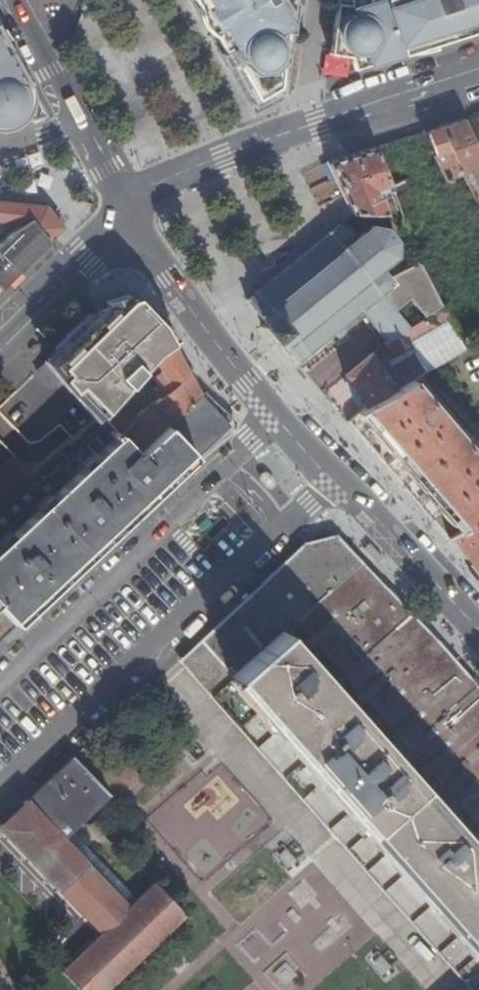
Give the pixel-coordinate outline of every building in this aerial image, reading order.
[(261,103),(262,104),(268,100),(283,90),(292,14),(287,13),(287,7),(292,8),(293,3),(291,0),(198,0),(261,103)] [(332,55),(351,57),(369,59),(370,67),(439,45),(478,32),(478,0),(339,0),(332,55)] [(42,118),(39,107),(0,36),(0,126),(42,118)] [(351,57),(349,74),(370,67),(369,59),(351,57)] [(424,133),(436,160),(445,181),(462,173),(475,200),(478,198),(478,150),(463,121),(424,133)] [(328,163),(352,213),(385,214),(378,192),(390,188),(375,148),(349,156),(328,163)] [(47,242),(55,235),(61,228),(46,208),(0,203),(0,239),(3,241),(30,220),(47,242)] [(0,288),(6,283),(47,242),(30,220),(3,241),(0,244),(0,288)] [(354,234),(347,226),(340,225),(247,301),(265,324),(261,327),(274,344),(279,340),(297,363),(361,313),(386,343),(409,329),(382,296),(390,290),(390,279),(384,271),(380,271),(395,258),(396,241),(387,229),(370,225),(355,239),(354,234)] [(411,283),(429,316),(444,307),(443,304),(427,275),(411,283)] [(55,382),(58,385),(66,379),(65,377),(86,357),(84,355),(105,336),(104,335),(137,305),(134,302),(94,314),(40,366),(51,378),(48,380),(52,385),(55,382)] [(162,330),(137,305),(104,335),(105,336),(84,355),(86,357),(65,377),(66,379),(100,416),(109,406),(151,360),(154,356),(171,346),(162,330)] [(429,316),(409,329),(386,343),(345,376),(364,409),(418,378),(421,377),(419,375),(424,372),(410,347),(452,324),(448,313),(444,307),(429,316)] [(426,374),(466,351),(460,338),(452,324),(410,347),(424,372),(426,374)] [(100,416),(99,417),(105,423),(135,453),(198,396),(171,346),(154,356),(151,360),(159,374),(155,376),(158,383),(155,385),(160,395),(126,423),(109,406),(100,416)] [(46,389),(52,385),(48,380),(51,378),(40,366),(32,373),(46,389)] [(452,537),(478,520),(478,449),(418,378),(364,409),(345,419),(448,539),(452,537)] [(58,385),(91,423),(99,417),(100,416),(66,379),(58,385)] [(0,498),(0,610),(15,625),(15,626),(29,613),(180,472),(220,435),(219,421),(200,399),(134,456),(115,436),(112,439),(101,427),(30,493),(20,481),(0,498)] [(91,423),(20,481),(30,493),(101,427),(105,423),(99,417),(91,423)] [(180,472),(29,613),(32,616),(185,476),(180,472)] [(452,537),(478,573),(478,520),(452,537)] [(201,636),(478,956),(478,691),(436,642),(334,536),(309,535),(201,636)] [(14,626),(15,625),(0,610),(0,639),(14,626)] [(179,657),(340,841),(470,989),(478,989),(478,956),(201,636),(179,657)] [(26,803),(27,805),(1,830),(100,933),(62,970),(82,989),(108,989),(144,955),(170,931),(184,917),(152,883),(135,899),(127,906),(63,837),(70,831),(108,794),(73,758),(26,803)] [(127,906),(135,899),(78,840),(70,831),(63,837),(127,906)] [(259,989),(311,989),(374,932),(331,885),(310,885),(305,879),(289,894),(274,893),(269,898),(260,889),(259,989)]
